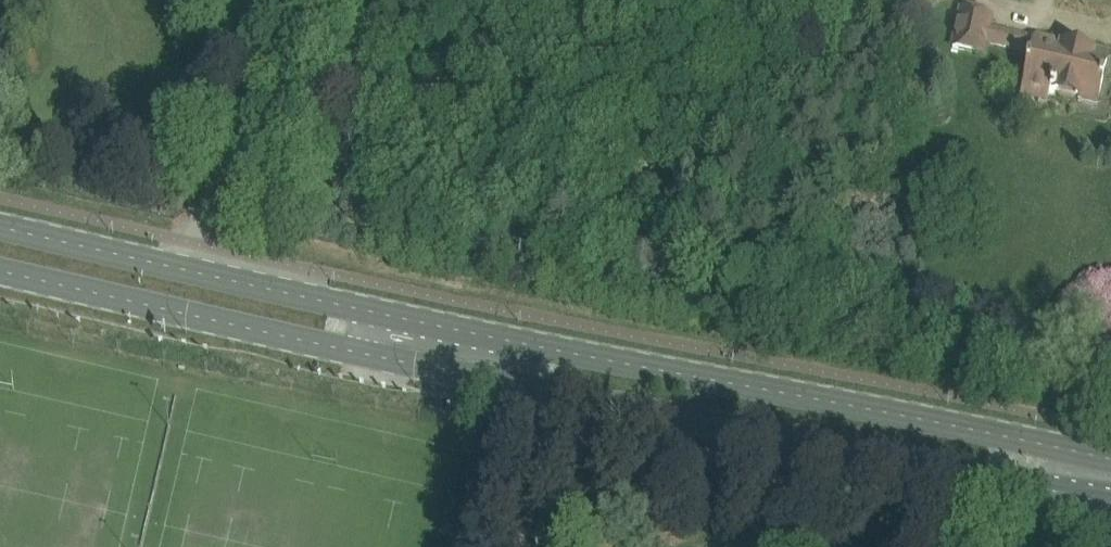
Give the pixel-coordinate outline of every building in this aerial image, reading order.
[(984,44),(1023,53),(1029,54),(1027,64),(1029,64),(1022,95),(1049,101),(1051,92),(1097,103),(1108,56),(987,29),(990,17),(960,11),(952,49),(981,55),(984,44)]
